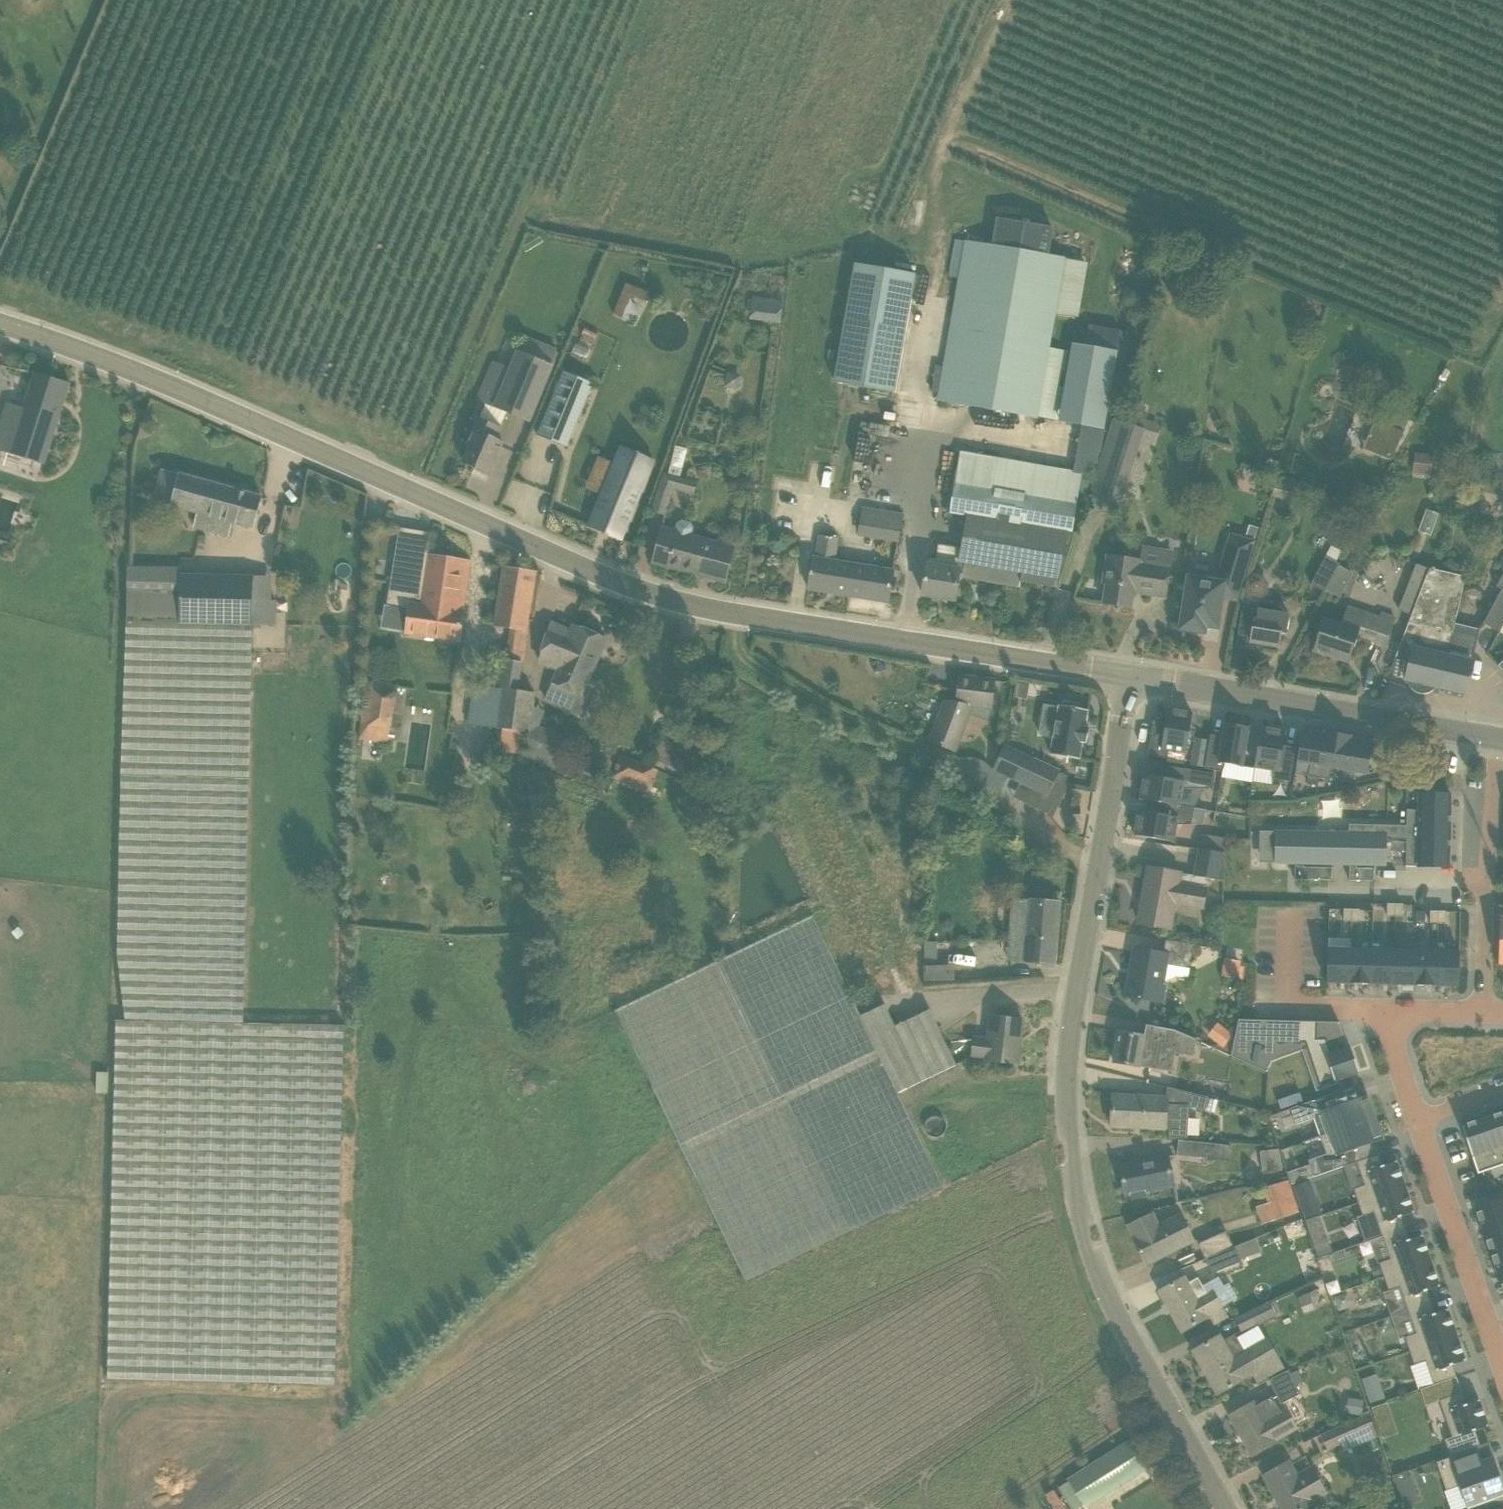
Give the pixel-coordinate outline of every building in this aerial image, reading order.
[(1064,259),(1049,256),(1053,228),(996,218),(991,246),(966,241),(938,400),(1037,417),(1064,259)] [(856,263),(835,382),(894,393),(915,274),(856,263)] [(648,292),(626,283),(614,314),(623,318),(632,296),(645,301),(648,292)] [(769,299),(765,322),(780,324),(783,301),(769,299)] [(585,328),(582,335),(584,336),(595,340),(597,334),(585,328)] [(1118,345),(1074,338),(1061,415),(1106,422),(1118,345)] [(496,439),(501,428),(508,412),(529,421),(552,366),(519,352),(512,369),(494,362),(479,400),(486,403),(479,418),(467,445),(470,447),(463,463),(489,474),(503,442),(496,439)] [(563,371),(536,435),(567,448),(593,383),(563,371)] [(44,465),(70,383),(36,372),(24,408),(10,403),(1,432),(15,436),(9,453),(44,465)] [(739,391),(742,376),(727,373),(724,388),(739,391)] [(1389,426),(1378,454),(1392,460),(1407,422),(1393,416),(1389,426)] [(1146,429),(1114,418),(1095,476),(1127,486),(1146,429)] [(588,527),(621,541),(654,461),(621,448),(588,527)] [(1098,465),(1100,453),(1078,449),(1076,461),(1093,464),(1098,465)] [(928,558),(922,595),(955,600),(960,570),(964,571),(963,576),(987,580),(989,567),(1022,573),(1020,581),(1058,587),(1076,533),(1073,532),(1074,520),(987,505),(996,459),(960,452),(950,513),(967,515),(961,550),(938,546),(936,560),(928,558)] [(1414,465),(1432,467),(1433,455),(1415,453),(1414,465)] [(671,465),(669,473),(664,471),(660,482),(652,510),(665,515),(673,489),(680,491),(684,477),(681,476),(683,469),(671,465)] [(154,501),(180,508),(215,518),(211,532),(229,536),(232,522),(253,528),(262,497),(163,469),(154,501)] [(904,514),(863,508),(858,536),(899,542),(904,514)] [(735,547),(692,536),(694,528),(691,523),(682,521),(678,523),(675,532),(662,528),(653,563),(726,582),(735,547)] [(432,533),(399,527),(387,606),(409,610),(406,634),(461,641),(465,610),(464,610),(471,561),(428,554),(432,533)] [(814,557),(808,589),(889,603),(894,570),(834,561),(838,539),(820,536),(817,558),(814,557)] [(1243,575),(1253,543),(1231,536),(1221,569),(1243,575)] [(1140,561),(1108,555),(1104,583),(1107,584),(1104,603),(1131,608),(1134,590),(1142,591),(1142,593),(1166,597),(1170,567),(1172,551),(1142,547),(1140,561)] [(1326,556),(1311,584),(1325,591),(1340,564),(1326,556)] [(1466,577),(1429,568),(1416,564),(1411,577),(1424,582),(1395,659),(1409,662),(1405,680),(1408,681),(1409,685),(1411,688),(1414,691),(1418,693),(1421,694),(1426,694),(1429,693),(1433,691),(1436,687),(1465,694),(1471,661),(1447,655),(1466,577)] [(527,631),(536,572),(504,567),(495,626),(527,631)] [(244,1023),(253,624),(275,625),(275,601),(253,601),(253,589),(256,589),(256,580),(253,579),(253,576),(182,575),(181,570),(129,569),(122,776),(118,955),(126,1020),(116,1019),(108,1379),(335,1384),(344,1026),(244,1023)] [(1282,634),(1286,635),(1290,616),(1279,605),(1272,613),(1259,610),(1261,602),(1260,602),(1260,599),(1268,593),(1270,584),(1265,576),(1254,574),(1246,580),(1243,600),(1244,600),(1241,615),(1236,647),(1250,649),(1251,641),(1279,647),(1282,634)] [(1500,631),(1502,624),(1502,575),(1496,588),(1501,590),(1484,623),(1500,631)] [(1217,627),(1224,583),(1189,577),(1181,629),(1204,632),(1206,626),(1217,627)] [(1395,619),(1380,614),(1379,616),(1347,605),(1341,623),(1324,617),(1313,650),(1334,657),(1335,654),(1350,659),(1361,628),(1389,637),(1395,619)] [(1451,642),(1474,649),(1481,628),(1457,621),(1451,642)] [(597,660),(607,639),(574,625),(572,631),(551,622),(540,661),(559,669),(546,701),(584,718),(593,700),(582,695),(597,660)] [(501,660),(497,688),(501,689),(496,728),(526,732),(528,732),(533,707),(535,693),(518,690),(522,663),(501,660)] [(992,707),(995,680),(959,676),(956,702),(943,701),(929,742),(955,751),(971,705),(992,707)] [(1025,686),(1030,687),(1030,683),(1017,680),(1015,689),(1020,690),(1025,686)] [(365,699),(362,725),(390,729),(393,709),(387,708),(388,702),(365,699)] [(1079,759),(1082,742),(1087,743),(1090,728),(1085,727),(1088,710),(1077,708),(1078,704),(1064,702),(1063,706),(1059,705),(1051,755),(1079,759)] [(1186,753),(1193,714),(1168,709),(1166,723),(1154,721),(1148,755),(1166,758),(1169,750),(1186,753)] [(1242,767),(1249,727),(1225,723),(1222,737),(1210,734),(1210,740),(1205,768),(1204,768),(1222,771),(1225,764),(1242,767)] [(1286,732),(1261,728),(1254,767),(1272,770),(1272,779),(1290,782),(1295,748),(1283,746),(1286,732)] [(1319,778),(1327,731),(1325,730),(1325,731),(1303,728),(1297,763),(1310,765),(1308,776),(1319,778)] [(1343,770),(1349,734),(1327,731),(1319,778),(1330,780),(1332,769),(1343,770)] [(1349,734),(1343,770),(1341,782),(1353,784),(1355,772),(1367,774),(1373,740),(1352,736),(1352,735),(1349,734)] [(554,766),(560,748),(529,736),(527,738),(529,757),(553,766),(554,766)] [(1190,765),(1205,768),(1210,740),(1195,738),(1190,765)] [(1061,770),(1005,744),(993,770),(1048,796),(1061,770)] [(659,769),(620,755),(612,778),(650,793),(659,769)] [(1141,799),(1154,801),(1180,805),(1183,788),(1213,788),(1215,774),(1160,764),(1158,777),(1145,774),(1141,799)] [(1319,778),(1308,776),(1307,784),(1318,786),(1319,778)] [(1419,810),(1407,810),(1406,866),(1418,866),(1450,867),(1451,794),(1419,794),(1419,810)] [(1180,805),(1154,801),(1152,813),(1138,811),(1134,835),(1174,842),(1177,824),(1191,824),(1194,807),(1180,805)] [(1068,817),(1069,818),(1069,817),(1073,820),(1073,821),(1074,821),(1074,820),(1080,820),(1080,821),(1081,821),(1081,808),(1080,808),(1080,809),(1074,809),(1074,808),(1073,808),(1073,809),(1069,812),(1069,811),(1068,812),(1068,817)] [(1387,865),(1388,825),(1350,824),(1350,832),(1276,830),(1275,863),(1296,864),(1296,866),(1295,866),(1294,878),(1331,879),(1331,866),(1305,866),(1305,864),(1351,865),(1351,867),(1349,867),(1349,879),(1374,880),(1374,867),(1357,867),(1357,865),(1387,865)] [(1223,881),(1224,853),(1198,848),(1193,876),(1223,881)] [(1180,873),(1149,868),(1139,923),(1171,929),(1175,902),(1202,907),(1205,889),(1178,885),(1180,873)] [(1025,962),(1054,964),(1059,902),(1030,900),(1027,932),(1018,931),(1017,944),(1026,945),(1025,962)] [(1387,916),(1395,916),(1395,904),(1387,904),(1387,916)] [(1352,921),(1352,909),(1344,909),(1344,921),(1352,921)] [(1359,921),(1360,909),(1352,909),(1352,921),(1359,921)] [(746,1281),(943,1187),(898,1093),(956,1065),(930,1010),(895,1026),(884,1004),(860,1015),(813,915),(616,1010),(746,1281)] [(1208,944),(1213,944),(1216,941),(1216,936),(1212,933),(1208,933),(1205,937),(1205,941),(1208,944)] [(1166,940),(1164,953),(1134,948),(1126,996),(1159,1001),(1163,981),(1166,964),(1189,968),(1193,944),(1166,940)] [(924,954),(937,954),(937,942),(924,942),(924,954)] [(1350,983),(1351,949),(1328,948),(1327,983),(1350,983)] [(1351,949),(1350,983),(1372,984),(1373,950),(1351,949)] [(1394,950),(1373,950),(1372,984),(1393,985),(1394,950)] [(1415,985),(1416,951),(1394,950),(1393,985),(1415,985)] [(1416,951),(1415,985),(1436,986),(1437,951),(1416,951)] [(1437,951),(1436,986),(1459,986),(1460,952),(1437,951)] [(1241,962),(1225,959),(1222,976),(1239,978),(1241,966),(1241,962)] [(927,979),(957,978),(957,963),(927,964),(927,979)] [(1018,1064),(1023,1020),(991,1016),(988,1039),(975,1038),(973,1056),(986,1057),(986,1060),(1018,1064)] [(1318,1023),(1340,1024),(1340,1022),(1239,1020),(1231,1056),(1267,1072),(1268,1071),(1264,1069),(1263,1070),(1249,1063),(1249,1062),(1248,1062),(1253,1042),(1304,1044),(1319,1086),(1337,1080),(1359,1072),(1351,1047),(1348,1048),(1333,1053),(1328,1038),(1318,1037),(1318,1023)] [(1152,1068),(1155,1050),(1170,1053),(1174,1030),(1146,1025),(1144,1036),(1120,1032),(1114,1062),(1138,1067),(1138,1066),(1152,1068)] [(1233,1035),(1222,1027),(1212,1040),(1218,1044),(1216,1047),(1228,1052),(1231,1045),(1227,1043),(1233,1035)] [(1207,1111),(1210,1098),(1183,1091),(1180,1105),(1166,1104),(1166,1098),(1113,1096),(1111,1126),(1169,1129),(1169,1138),(1188,1139),(1189,1106),(1207,1111)] [(1278,1100),(1281,1109),(1303,1101),(1300,1092),(1278,1100)] [(1315,1118),(1321,1136),(1375,1118),(1368,1095),(1343,1104),(1339,1092),(1291,1109),(1297,1125),(1315,1118)] [(1210,1098),(1207,1111),(1215,1113),(1218,1100),(1210,1098)] [(1502,1158),(1502,1112),(1489,1117),(1502,1158)] [(1502,1166),(1502,1158),(1489,1117),(1462,1127),(1478,1174),(1502,1166)] [(1383,1140),(1375,1118),(1321,1136),(1327,1154),(1309,1161),(1315,1177),(1357,1162),(1363,1160),(1359,1148),(1383,1140)] [(1229,1158),(1230,1146),(1178,1140),(1177,1155),(1207,1158),(1207,1156),(1229,1158)] [(1262,1149),(1264,1172),(1282,1170),(1280,1148),(1262,1149)] [(1353,1189),(1358,1203),(1405,1187),(1396,1161),(1383,1165),(1379,1154),(1363,1160),(1357,1162),(1361,1174),(1367,1171),(1371,1183),(1353,1189)] [(1167,1156),(1119,1166),(1125,1195),(1131,1194),(1131,1199),(1146,1196),(1145,1191),(1173,1186),(1167,1156)] [(1286,1180),(1263,1188),(1274,1220),(1297,1213),(1297,1212),(1293,1200),(1286,1180)] [(1405,1187),(1358,1203),(1363,1217),(1381,1211),(1385,1222),(1378,1224),(1382,1236),(1405,1228),(1401,1217),(1414,1212),(1405,1187)] [(1321,1213),(1316,1197),(1300,1202),(1305,1219),(1321,1213)] [(1483,1231),(1502,1224),(1502,1199),(1475,1208),(1483,1231)] [(1180,1215),(1161,1225),(1154,1213),(1128,1226),(1134,1238),(1133,1238),(1146,1264),(1193,1240),(1180,1215)] [(1319,1216),(1305,1221),(1318,1257),(1331,1252),(1319,1216)] [(1490,1253),(1502,1248),(1502,1224),(1483,1231),(1490,1253)] [(1379,1263),(1384,1277),(1431,1261),(1422,1235),(1409,1239),(1405,1228),(1382,1236),(1386,1248),(1393,1245),(1397,1257),(1379,1263)] [(1233,1246),(1226,1231),(1199,1244),(1205,1258),(1233,1246)] [(1246,1242),(1252,1255),(1262,1251),(1256,1238),(1246,1242)] [(1241,1261),(1236,1247),(1206,1259),(1212,1273),(1241,1261)] [(1490,1253),(1498,1274),(1502,1273),(1502,1248),(1490,1253)] [(1440,1286),(1431,1261),(1384,1277),(1389,1291),(1407,1285),(1411,1296),(1404,1298),(1408,1310),(1431,1302),(1427,1291),(1440,1286)] [(1199,1277),(1187,1282),(1184,1277),(1159,1291),(1183,1332),(1207,1318),(1206,1316),(1209,1314),(1215,1323),(1228,1316),(1213,1287),(1206,1291),(1199,1277)] [(1302,1307),(1313,1303),(1313,1302),(1309,1293),(1298,1297),(1302,1307)] [(1339,1310),(1347,1307),(1350,1300),(1347,1293),(1335,1298),(1339,1310)] [(1277,1303),(1271,1306),(1269,1302),(1236,1318),(1242,1331),(1281,1312),(1277,1303)] [(1405,1337),(1409,1351),(1457,1335),(1448,1309),(1435,1314),(1431,1302),(1408,1310),(1412,1322),(1419,1319),(1423,1331),(1405,1337)] [(1254,1374),(1258,1382),(1285,1367),(1268,1337),(1243,1351),(1235,1334),(1222,1341),(1220,1336),(1193,1351),(1218,1394),(1254,1374)] [(1466,1360),(1457,1335),(1409,1351),(1414,1365),(1432,1359),(1436,1370),(1430,1372),(1434,1384),(1456,1376),(1452,1365),(1466,1360)] [(1300,1393),(1288,1370),(1269,1380),(1281,1403),(1300,1393)] [(1292,1373),(1297,1385),(1304,1382),(1299,1370),(1292,1373)] [(1381,1389),(1367,1393),(1370,1403),(1385,1399),(1381,1389)] [(1462,1392),(1439,1400),(1443,1412),(1452,1437),(1445,1440),(1450,1455),(1480,1445),(1476,1431),(1489,1426),(1480,1399),(1466,1404),(1462,1392)] [(1354,1399),(1352,1414),(1361,1415),(1364,1400),(1354,1399)] [(1285,1409),(1275,1415),(1267,1401),(1255,1408),(1253,1403),(1230,1415),(1252,1455),(1275,1442),(1274,1440),(1296,1428),(1285,1409)] [(1377,1423),(1386,1420),(1388,1415),(1384,1404),(1371,1408),(1377,1423)] [(1369,1416),(1322,1436),(1328,1448),(1340,1443),(1357,1435),(1361,1444),(1378,1436),(1369,1416)] [(1129,1441),(1068,1480),(1069,1482),(1060,1488),(1073,1508),(1078,1508),(1084,1505),(1085,1507),(1147,1469),(1129,1441)] [(1437,1462),(1447,1489),(1459,1485),(1467,1507),(1468,1508),(1469,1508),(1502,1497),(1502,1486),(1492,1457),(1482,1460),(1477,1447),(1449,1457),(1449,1458),(1437,1462)] [(1311,1466),(1295,1474),(1288,1462),(1264,1476),(1282,1508),(1303,1508),(1312,1504),(1311,1502),(1326,1494),(1311,1466)] [(1400,1504),(1420,1499),(1412,1475),(1393,1480),(1400,1504)] [(1046,1495),(1055,1508),(1065,1508),(1067,1507),(1055,1489),(1046,1495)]
